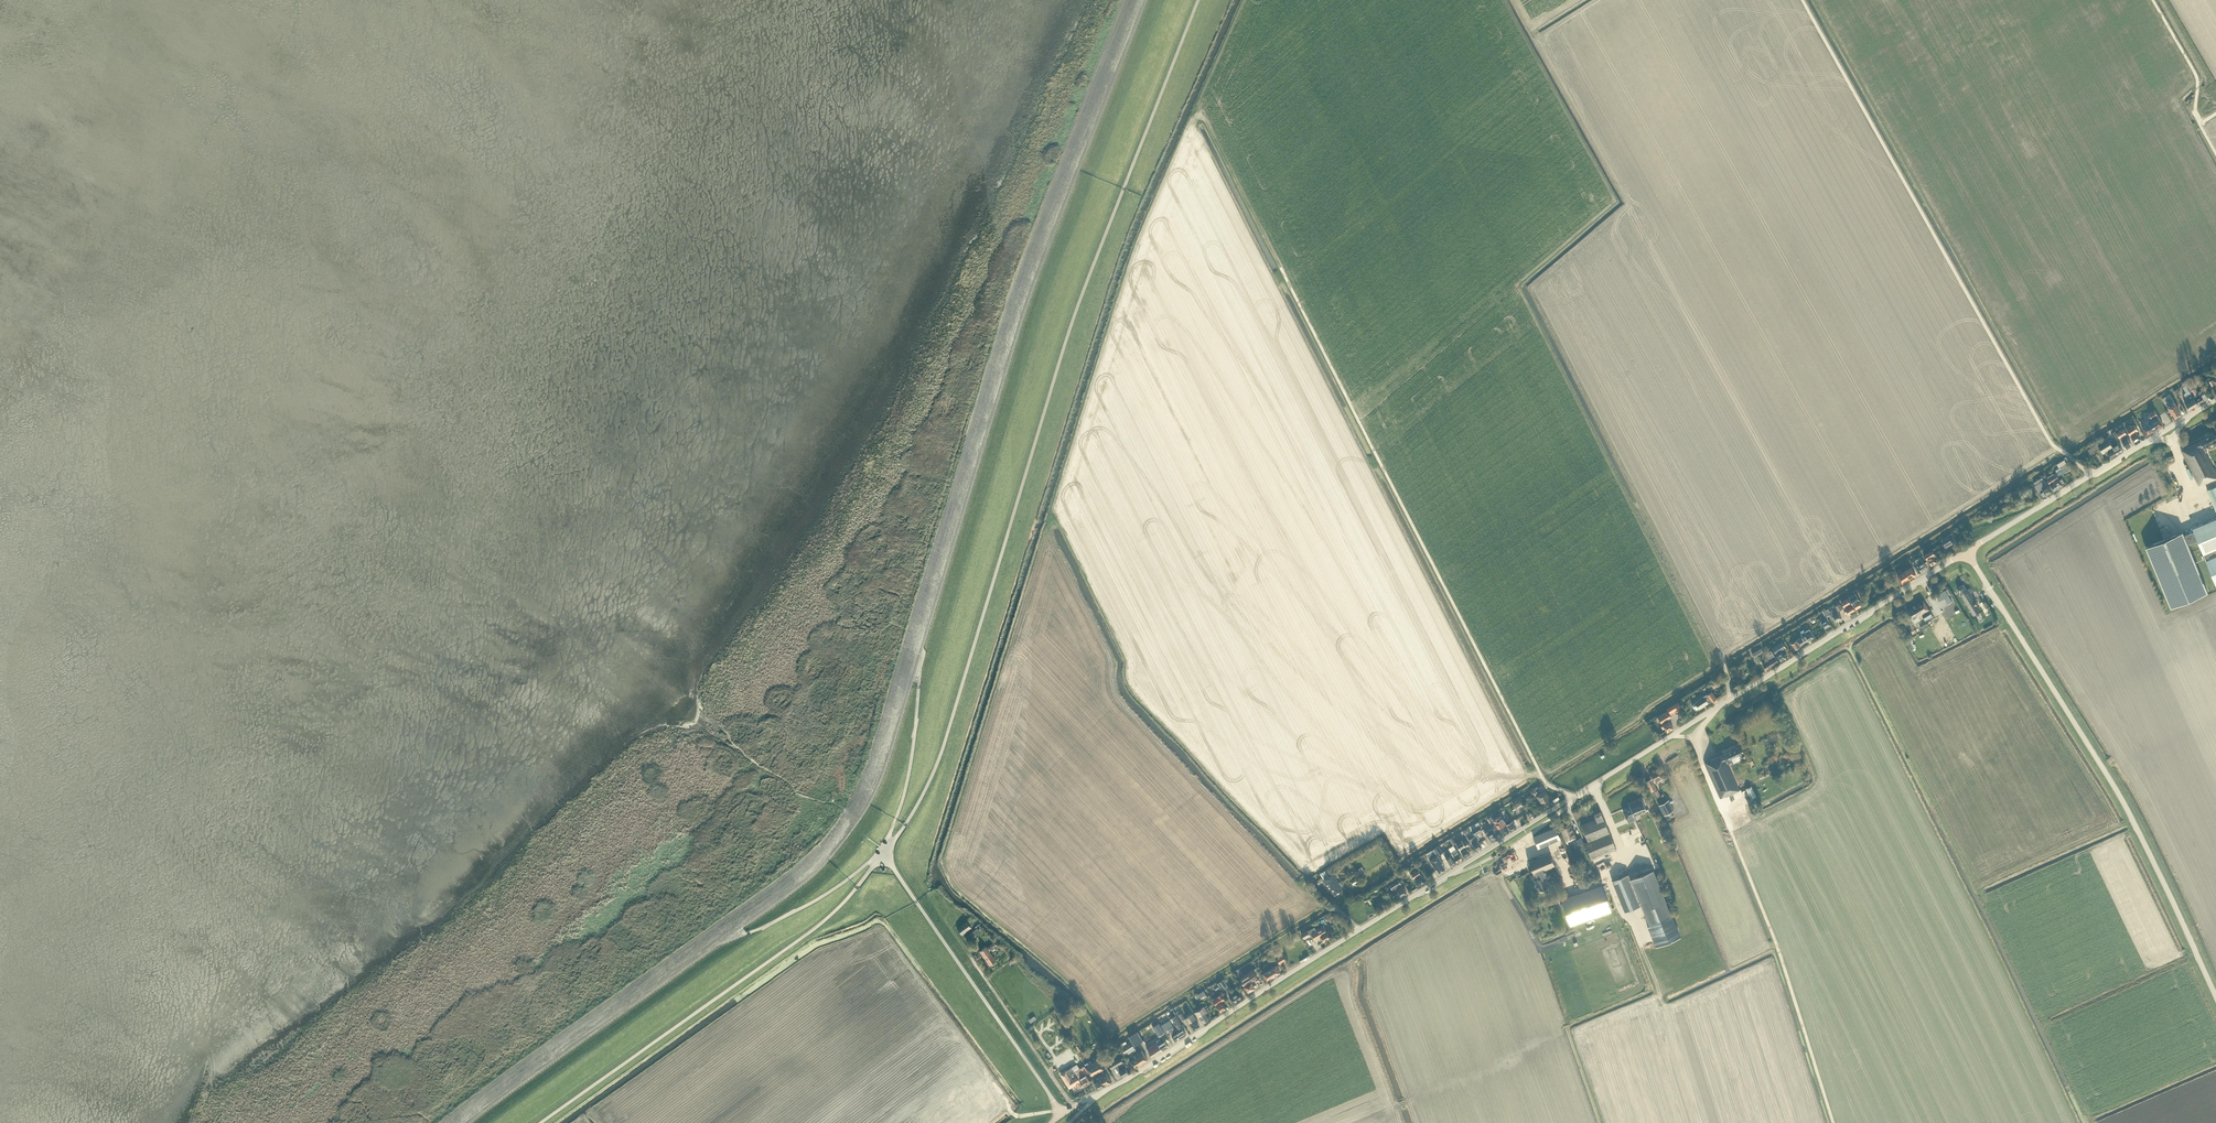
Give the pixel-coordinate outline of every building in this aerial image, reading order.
[(2209,381),(2203,385),(2206,390),(2212,386),(2214,385),(2210,381),(2209,382),(2209,381)] [(2197,393),(2195,388),(2192,382),(2187,385),(2190,391),(2193,395),(2194,397),(2198,404),(2207,399),(2205,395),(2201,397),(2201,396),(2199,394),(2197,395),(2196,393),(2197,393)] [(2193,397),(2189,391),(2186,385),(2183,387),(2186,392),(2184,393),(2184,395),(2187,400),(2184,402),(2189,410),(2197,405),(2193,397)] [(2175,403),(2167,408),(2168,409),(2172,415),(2172,414),(2173,415),(2174,416),(2175,418),(2180,415),(2178,411),(2179,410),(2176,406),(2175,403)] [(2146,435),(2163,425),(2154,411),(2149,414),(2152,419),(2147,422),(2148,424),(2142,428),(2146,435)] [(2134,443),(2140,439),(2136,432),(2138,431),(2134,425),(2131,426),(2131,425),(2130,426),(2129,425),(2125,428),(2130,435),(2134,443)] [(2123,428),(2116,433),(2120,438),(2126,448),(2131,445),(2127,438),(2128,437),(2126,433),(2123,428)] [(2119,437),(2115,430),(2111,433),(2115,440),(2119,437)] [(2209,436),(2208,435),(2205,436),(2205,438),(2194,444),(2186,448),(2181,451),(2199,486),(2215,478),(2215,473),(2205,452),(2206,452),(2204,448),(2215,441),(2215,436),(2214,433),(2209,436)] [(2117,454),(2109,442),(2108,440),(2107,438),(2097,444),(2088,450),(2090,454),(2099,448),(2103,454),(2105,452),(2108,457),(2109,457),(2110,458),(2117,454)] [(2117,454),(2122,451),(2116,440),(2113,442),(2112,440),(2109,442),(2117,454)] [(2056,473),(2057,476),(2064,472),(2065,473),(2070,470),(2067,464),(2066,463),(2064,460),(2062,461),(2058,463),(2057,464),(2059,468),(2061,467),(2063,469),(2056,473)] [(2062,484),(2064,482),(2062,479),(2060,480),(2055,473),(2046,478),(2049,483),(2052,481),(2054,484),(2050,486),(2053,491),(2063,485),(2062,484)] [(2035,485),(2034,486),(2038,492),(2039,491),(2040,493),(2041,493),(2043,497),(2046,496),(2051,492),(2044,480),(2042,478),(2038,480),(2039,483),(2035,485)] [(2215,511),(2215,485),(2207,489),(2215,511)] [(2192,528),(2194,532),(2197,540),(2205,560),(2215,586),(2215,518),(2192,528)] [(2188,544),(2197,540),(2194,532),(2184,536),(2183,532),(2145,547),(2170,607),(2207,591),(2188,544)] [(1954,544),(1951,539),(1948,535),(1941,540),(1943,544),(1946,549),(1954,544)] [(1936,562),(1933,557),(1936,556),(1932,549),(1924,554),(1931,566),(1936,562)] [(1921,572),(1927,568),(1920,557),(1915,560),(1917,566),(1915,567),(1918,573),(1921,571),(1921,572)] [(1908,580),(1916,575),(1911,567),(1901,574),(1897,576),(1902,583),(1908,580)] [(1973,616),(1980,611),(1977,605),(1975,601),(1970,594),(1972,592),(1970,588),(1967,590),(1963,584),(1957,588),(1960,593),(1960,594),(1973,616)] [(1948,595),(1945,589),(1936,595),(1939,601),(1944,598),(1948,595)] [(1849,598),(1849,599),(1856,609),(1862,606),(1858,600),(1859,600),(1855,592),(1851,595),(1849,596),(1850,597),(1849,598)] [(1855,610),(1851,603),(1848,598),(1841,602),(1848,614),(1855,610)] [(1913,608),(1907,612),(1912,619),(1915,623),(1920,619),(1919,618),(1922,616),(1925,620),(1933,616),(1923,600),(1912,607),(1913,608)] [(1827,612),(1828,612),(1826,609),(1822,611),(1825,615),(1819,619),(1825,629),(1831,625),(1828,620),(1826,617),(1829,615),(1827,612)] [(1835,610),(1830,614),(1835,622),(1841,618),(1838,613),(1836,610),(1835,610)] [(1795,649),(1814,637),(1809,629),(1804,632),(1803,630),(1800,632),(1801,634),(1802,637),(1799,638),(1799,639),(1791,644),(1795,649)] [(1781,650),(1785,648),(1781,642),(1772,648),(1780,661),(1785,658),(1781,650)] [(1766,670),(1778,662),(1773,654),(1771,650),(1765,654),(1769,659),(1762,663),(1766,670)] [(1703,688),(1706,694),(1711,691),(1707,685),(1703,688)] [(1693,704),(1692,706),(1693,707),(1695,708),(1697,706),(1699,709),(1708,703),(1711,701),(1711,702),(1716,699),(1711,691),(1706,694),(1700,698),(1701,699),(1695,703),(1693,704)] [(1667,711),(1657,717),(1658,717),(1661,723),(1662,724),(1663,725),(1662,726),(1663,728),(1664,728),(1667,732),(1673,728),(1668,721),(1667,719),(1671,717),(1669,713),(1672,712),(1681,706),(1679,703),(1678,702),(1666,709),(1667,711)] [(1705,764),(1720,798),(1725,795),(1726,796),(1739,790),(1727,764),(1732,761),(1731,759),(1743,753),(1740,746),(1719,756),(1710,760),(1710,761),(1705,764)] [(1653,783),(1654,783),(1663,778),(1659,771),(1650,775),(1651,778),(1646,782),(1651,791),(1656,788),(1653,783)] [(1751,785),(1745,788),(1751,799),(1756,796),(1751,785)] [(1660,795),(1657,789),(1652,792),(1656,798),(1660,795)] [(1545,807),(1551,804),(1548,799),(1549,798),(1544,791),(1536,796),(1542,805),(1543,804),(1545,807)] [(1669,799),(1659,805),(1664,815),(1674,809),(1669,799)] [(1630,808),(1623,811),(1626,819),(1628,823),(1635,820),(1634,816),(1646,810),(1642,800),(1629,805),(1630,808)] [(1520,802),(1511,808),(1513,811),(1522,806),(1520,802)] [(1616,849),(1607,829),(1600,812),(1594,814),(1595,819),(1581,825),(1588,841),(1584,843),(1591,859),(1616,849)] [(1499,828),(1503,834),(1515,826),(1512,821),(1506,824),(1507,825),(1506,825),(1501,816),(1493,820),(1498,829),(1499,828)] [(1559,826),(1557,827),(1562,836),(1563,835),(1566,842),(1572,839),(1573,839),(1575,843),(1579,841),(1577,838),(1569,821),(1559,826)] [(1491,824),(1483,829),(1486,834),(1488,836),(1491,841),(1497,837),(1495,834),(1492,830),(1494,829),(1497,827),(1495,824),(1492,825),(1491,824)] [(1476,826),(1471,830),(1475,835),(1481,831),(1478,826),(1476,826)] [(1560,839),(1555,829),(1555,828),(1533,837),(1538,848),(1560,839)] [(1472,838),(1469,840),(1476,851),(1481,847),(1477,840),(1479,839),(1476,835),(1472,838)] [(1464,857),(1470,854),(1466,847),(1469,846),(1466,840),(1462,842),(1461,840),(1456,844),(1464,857)] [(1448,848),(1457,862),(1462,859),(1456,850),(1453,845),(1448,848)] [(1443,852),(1439,846),(1434,848),(1438,855),(1443,852)] [(1451,866),(1456,863),(1448,849),(1443,853),(1451,866)] [(1435,851),(1427,855),(1430,859),(1429,859),(1432,863),(1432,864),(1435,868),(1436,870),(1437,869),(1439,873),(1445,869),(1441,864),(1442,863),(1435,851)] [(1555,866),(1549,853),(1528,862),(1534,875),(1534,874),(1536,879),(1535,880),(1540,890),(1547,887),(1543,877),(1547,875),(1545,870),(1555,866)] [(1422,876),(1418,870),(1421,868),(1417,863),(1414,865),(1415,866),(1409,870),(1412,874),(1411,874),(1418,886),(1425,882),(1422,876)] [(1366,873),(1362,866),(1357,869),(1361,876),(1366,873)] [(1324,878),(1329,875),(1326,870),(1321,873),(1324,878)] [(1672,916),(1653,870),(1631,879),(1629,874),(1612,880),(1625,912),(1641,905),(1649,925),(1647,926),(1655,947),(1681,936),(1673,916),(1672,916)] [(1323,879),(1329,889),(1330,888),(1334,895),(1342,890),(1340,887),(1343,886),(1340,882),(1339,883),(1332,873),(1329,875),(1324,878),(1323,879)] [(1394,881),(1389,884),(1391,887),(1392,889),(1395,888),(1400,897),(1406,893),(1402,885),(1401,884),(1398,879),(1400,878),(1399,876),(1393,879),(1394,881)] [(1611,911),(1602,885),(1561,899),(1570,925),(1611,911)] [(970,927),(967,922),(966,921),(957,928),(961,935),(971,928),(970,927)] [(1323,942),(1331,937),(1327,931),(1326,929),(1323,924),(1315,929),(1314,927),(1308,930),(1311,935),(1313,940),(1320,936),(1323,942)] [(968,940),(979,930),(977,928),(965,937),(968,940)] [(1304,931),(1301,933),(1304,939),(1310,936),(1307,929),(1304,931)] [(996,946),(994,941),(987,946),(990,950),(996,946)] [(990,965),(995,960),(985,947),(979,951),(985,960),(984,961),(988,966),(989,965),(990,965)] [(1282,955),(1276,959),(1279,963),(1285,959),(1282,955)] [(1267,981),(1280,972),(1275,965),(1262,973),(1267,981)] [(1252,970),(1242,977),(1237,969),(1234,971),(1244,986),(1248,993),(1255,988),(1250,982),(1257,977),(1252,970)] [(1229,987),(1223,979),(1217,983),(1222,991),(1229,987)] [(1243,997),(1238,990),(1238,989),(1229,996),(1234,1003),(1243,997)] [(1207,996),(1204,990),(1196,995),(1198,998),(1200,996),(1202,999),(1207,996)] [(1226,1008),(1222,1002),(1224,1000),(1221,994),(1217,997),(1218,997),(1217,998),(1216,997),(1212,1000),(1220,1012),(1226,1008)] [(1204,1024),(1209,1020),(1202,1008),(1195,1012),(1200,1020),(1201,1020),(1204,1024)] [(1194,1030),(1199,1026),(1197,1023),(1198,1022),(1193,1013),(1186,1018),(1194,1030)] [(1181,1027),(1183,1026),(1176,1015),(1170,1019),(1175,1027),(1176,1029),(1181,1037),(1186,1035),(1183,1029),(1182,1029),(1181,1027)] [(1170,1020),(1161,1025),(1165,1031),(1168,1029),(1171,1033),(1170,1034),(1171,1035),(1172,1035),(1176,1041),(1181,1037),(1176,1029),(1176,1030),(1170,1020)] [(1158,1023),(1153,1026),(1159,1036),(1164,1032),(1158,1023)] [(1137,1031),(1129,1036),(1132,1041),(1140,1035),(1137,1031)] [(1135,1046),(1143,1040),(1140,1035),(1132,1041),(1135,1046)] [(1135,1049),(1130,1041),(1128,1036),(1124,1038),(1126,1041),(1120,1044),(1121,1047),(1126,1055),(1135,1049)] [(1152,1057),(1168,1046),(1165,1041),(1161,1036),(1159,1038),(1160,1039),(1156,1041),(1157,1042),(1147,1049),(1152,1057)] [(1134,1068),(1147,1060),(1141,1050),(1134,1055),(1136,1058),(1130,1061),(1134,1068)] [(1109,1063),(1109,1064),(1111,1069),(1116,1066),(1122,1077),(1128,1073),(1125,1068),(1127,1067),(1124,1061),(1123,1062),(1120,1057),(1115,1060),(1109,1063)] [(1085,1066),(1091,1077),(1100,1072),(1102,1075),(1097,1077),(1096,1078),(1098,1082),(1095,1083),(1098,1089),(1111,1082),(1106,1073),(1105,1073),(1104,1070),(1098,1059),(1091,1063),(1090,1061),(1088,1062),(1089,1064),(1085,1066)] [(1072,1067),(1061,1074),(1069,1087),(1075,1084),(1076,1086),(1080,1083),(1077,1078),(1079,1077),(1075,1071),(1072,1067)] [(1087,1074),(1085,1075),(1085,1074),(1088,1072),(1084,1067),(1080,1070),(1083,1075),(1078,1078),(1083,1087),(1092,1081),(1087,1074)]
